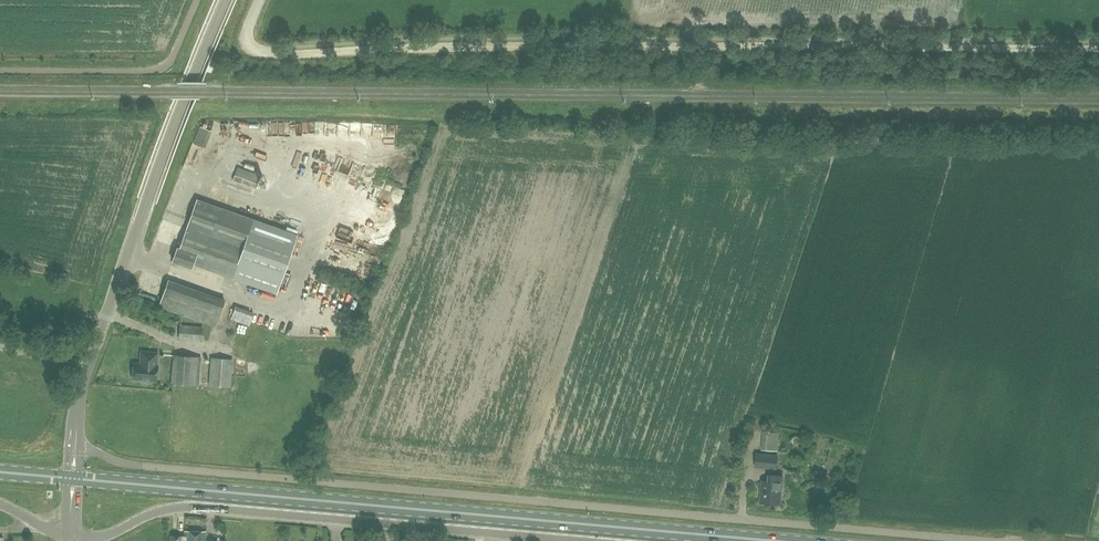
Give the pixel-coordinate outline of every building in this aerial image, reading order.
[(289,137),(289,124),(277,123),(276,136),(289,137)] [(204,148),(211,131),(201,127),(194,144),(204,148)] [(256,189),(258,183),(235,175),(233,181),(241,183),(256,189)] [(277,293),(297,235),(196,199),(179,248),(177,248),(172,261),(191,268),(193,263),(277,293)] [(216,325),(224,300),(168,280),(159,305),(216,325)] [(243,311),(241,320),(253,323),(255,314),(243,311)] [(202,341),(203,334),(203,327),(180,324),(180,325),(178,339),(202,341)] [(157,365),(158,353),(141,352),(140,364),(134,363),(133,369),(132,370),(131,375),(133,376),(132,379),(157,381),(158,365),(157,365)] [(198,385),(201,358),(174,356),(172,383),(198,385)] [(230,387),(232,359),(211,358),(209,385),(230,387)] [(777,469),(779,455),(756,453),(755,467),(777,469)] [(780,504),(783,476),(770,475),(770,481),(763,480),(761,502),(780,504)] [(205,531),(185,531),(185,536),(171,535),(171,540),(204,540),(205,531)]
